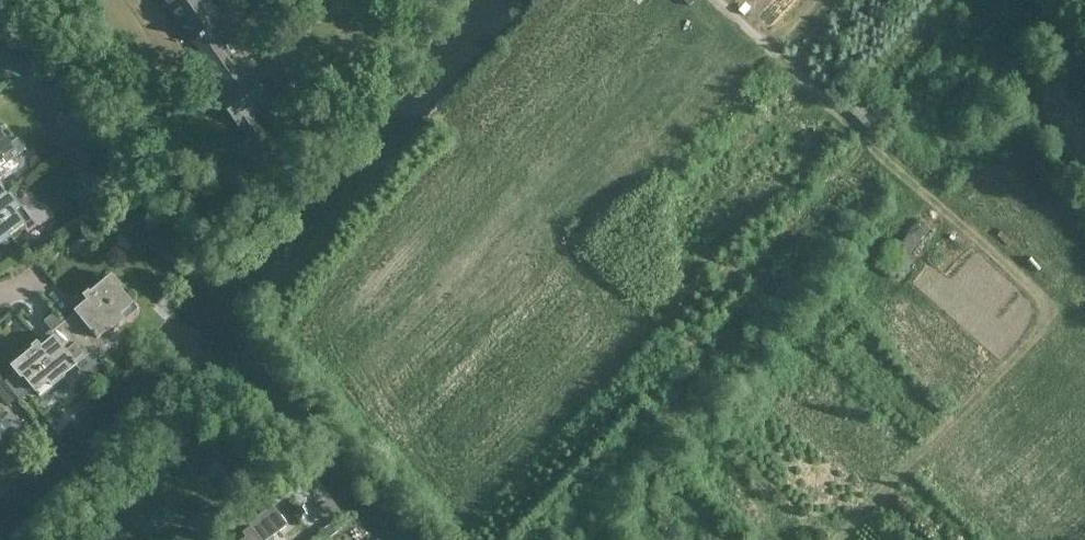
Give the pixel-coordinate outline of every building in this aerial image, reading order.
[(212,29),(225,20),(211,0),(164,0),(193,42),(195,41),(221,77),(240,64),(226,44),(224,46),(212,29)] [(240,64),(221,77),(230,90),(220,97),(238,122),(240,121),(250,135),(260,128),(265,137),(266,136),(251,114),(271,100),(253,74),(249,77),(240,64)] [(0,124),(0,167),(27,146),(19,136),(13,141),(0,124)] [(0,177),(0,242),(26,222),(16,209),(21,205),(0,177)] [(893,234),(872,255),(895,277),(916,255),(893,234)] [(95,358),(114,341),(107,333),(125,317),(120,312),(133,300),(111,274),(89,292),(93,297),(65,321),(89,354),(91,352),(95,358)] [(51,386),(89,354),(65,321),(14,364),(37,391),(47,382),(51,386)] [(287,522),(272,502),(248,521),(250,523),(241,530),(244,534),(237,539),(264,539),(287,522)]
